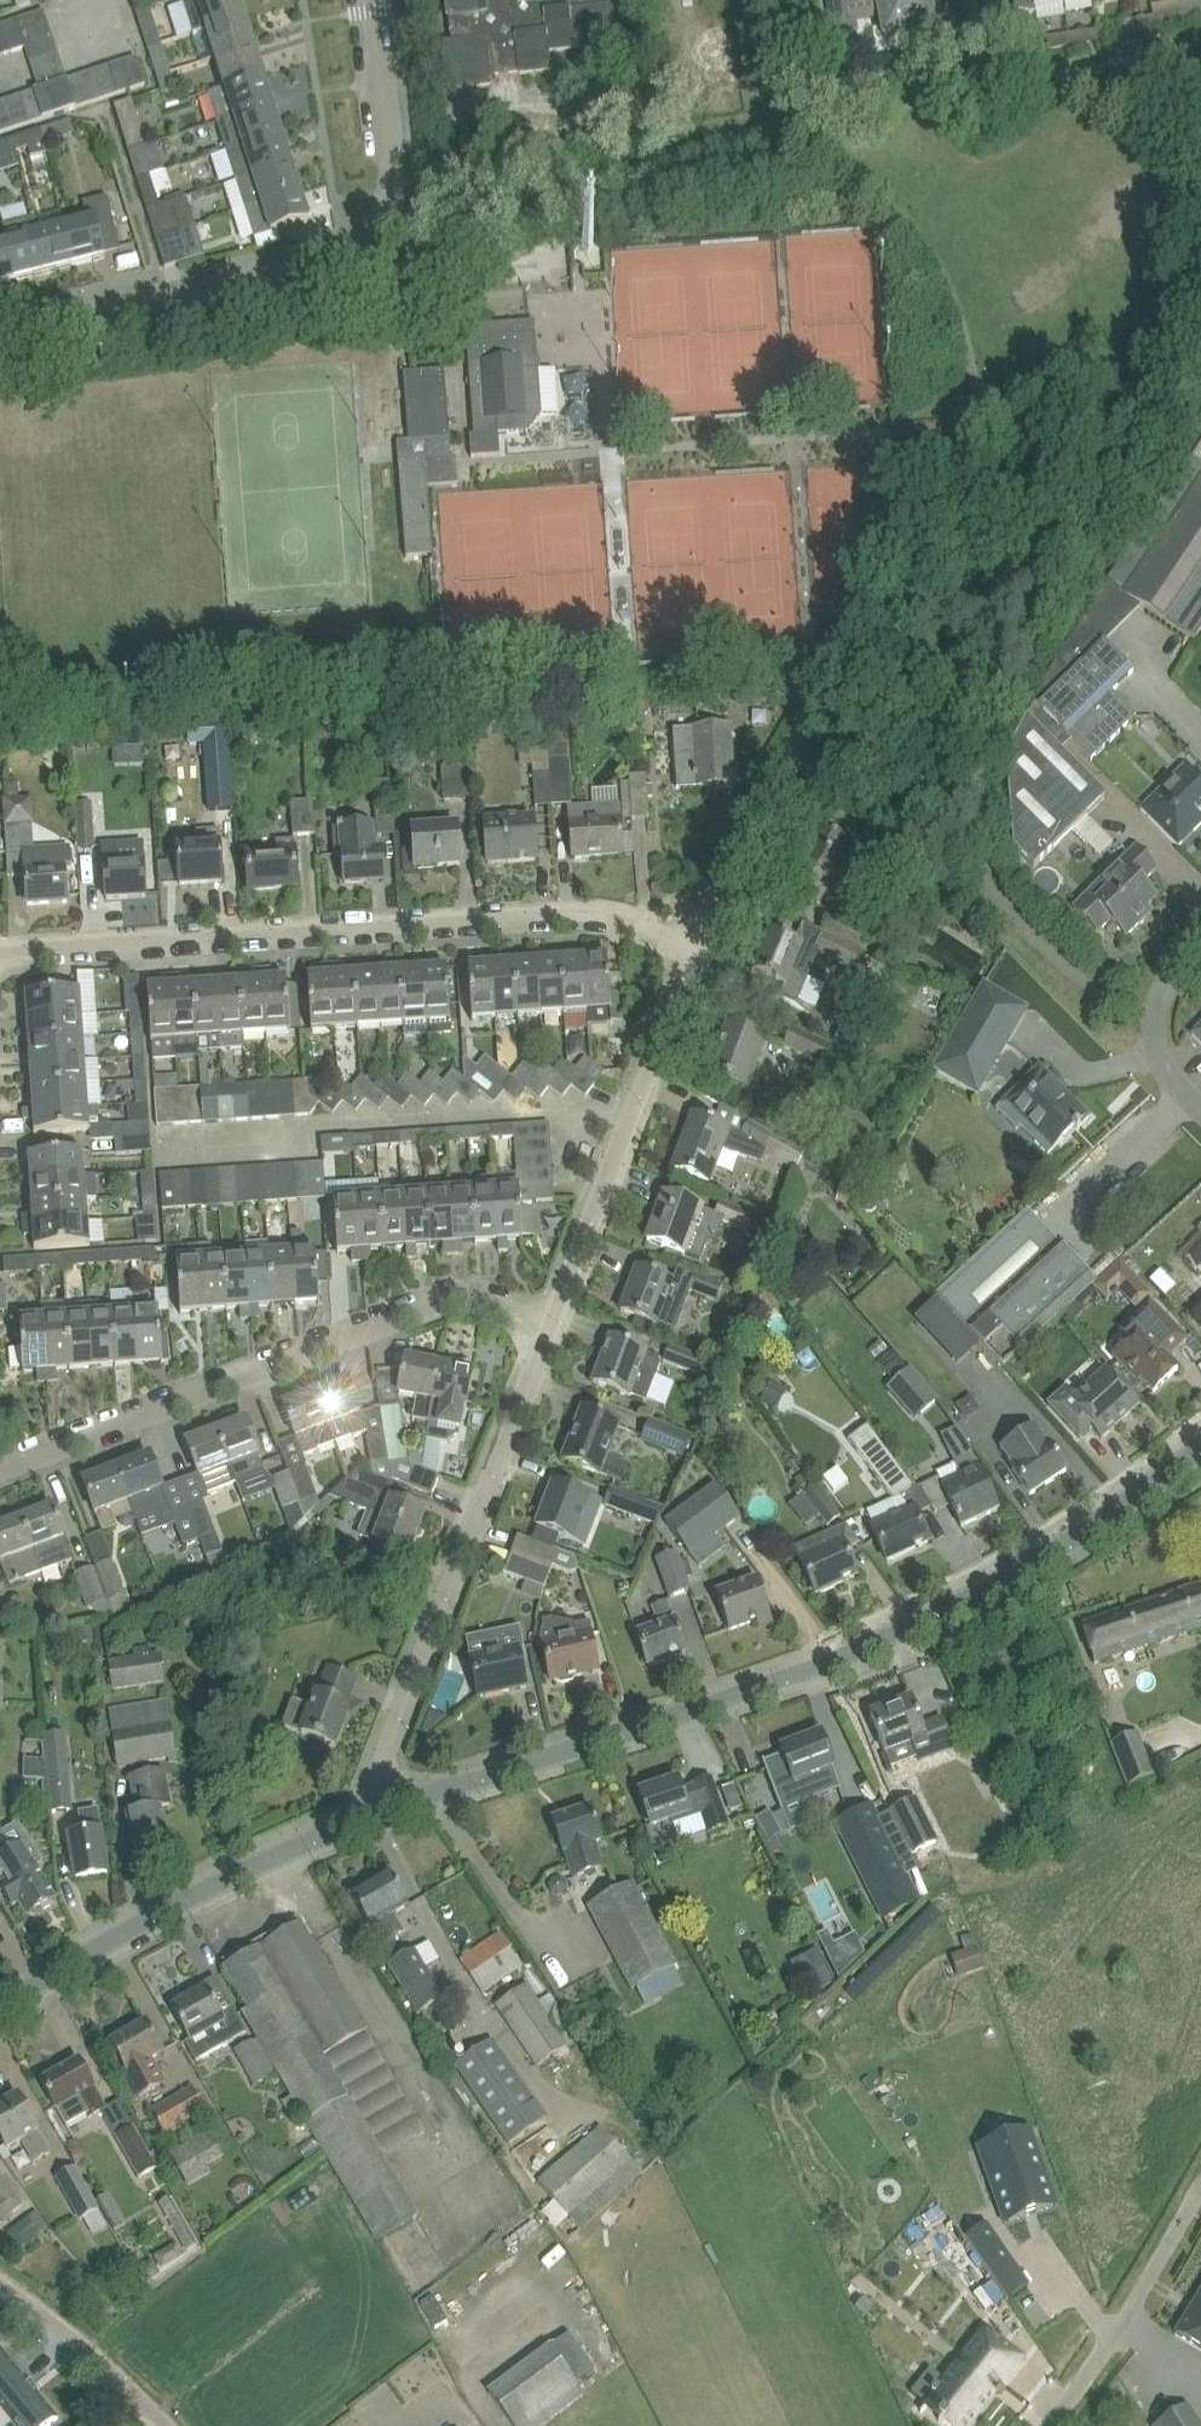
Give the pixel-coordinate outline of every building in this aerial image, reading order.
[(192,34),(245,17),(239,0),(196,0),(183,4),(192,34)] [(447,87),(552,74),(549,52),(570,49),(564,6),(570,5),(569,0),(436,0),(447,87)] [(835,33),(856,29),(854,20),(880,15),(885,37),(935,27),(930,0),(829,0),(835,33)] [(1047,5),(1059,3),(1063,3),(1062,0),(1014,0),(1015,11),(1018,10),(1030,13),(1036,12),(1035,7),(1047,5)] [(148,48),(161,44),(148,6),(136,10),(148,48)] [(167,11),(176,36),(187,32),(179,6),(167,11)] [(20,34),(48,25),(44,11),(16,20),(20,34)] [(245,17),(192,34),(201,63),(215,59),(254,46),(245,17)] [(1134,32),(1155,27),(1153,17),(1132,21),(1134,32)] [(11,52),(25,48),(20,34),(16,20),(2,25),(11,52)] [(1106,38),(1127,34),(1125,23),(1104,27),(1106,38)] [(11,52),(2,25),(0,26),(0,56),(11,52)] [(25,48),(53,39),(48,25),(20,34),(25,48)] [(1069,46),(1091,42),(1089,32),(1068,35),(1069,46)] [(1049,49),(1069,46),(1068,35),(1047,38),(1049,49)] [(30,61),(58,53),(53,39),(25,48),(30,61)] [(157,78),(171,73),(161,44),(148,48),(157,78)] [(224,88),(263,75),(254,46),(215,59),(224,88)] [(34,75),(62,66),(58,53),(30,61),(34,75)] [(131,90),(145,85),(136,57),(122,62),(131,90)] [(117,94),(131,90),(122,62),(108,66),(117,94)] [(39,89),(67,80),(62,66),(34,75),(39,89)] [(104,99),(117,94),(108,66),(94,71),(104,99)] [(90,103),(104,99),(94,71),(81,76),(90,103)] [(167,106),(180,102),(171,73),(157,78),(167,106)] [(224,88),(208,93),(217,122),(272,104),(263,75),(224,88)] [(76,108),(90,103),(81,76),(67,80),(76,108)] [(43,119),(76,108),(67,80),(39,89),(34,91),(43,119)] [(29,124),(43,119),(34,91),(19,96),(29,124)] [(15,128),(29,124),(19,96),(6,100),(15,128)] [(15,128),(6,100),(0,102),(0,129),(1,133),(15,128)] [(141,146),(146,144),(132,100),(114,106),(128,150),(141,146)] [(272,104),(217,122),(226,151),(282,133),(272,104)] [(70,120),(40,130),(44,143),(74,133),(70,120)] [(12,140),(11,140),(16,152),(28,148),(31,157),(46,154),(44,143),(40,130),(12,140)] [(282,133),(226,151),(236,180),(291,162),(282,133)] [(0,143),(0,157),(16,152),(11,140),(0,143)] [(141,146),(128,150),(137,180),(150,176),(141,146)] [(245,209),(300,191),(291,162),(236,180),(245,209)] [(150,176),(137,180),(147,209),(160,205),(157,196),(156,194),(150,176)] [(254,239),(310,221),(300,191),(245,209),(254,239)] [(88,220),(65,226),(75,266),(105,258),(103,250),(120,246),(108,196),(83,202),(88,220)] [(155,238),(195,225),(186,196),(160,205),(147,209),(155,238)] [(45,273),(35,234),(31,217),(2,225),(6,241),(16,281),(45,273)] [(155,238),(165,268),(205,255),(195,225),(155,238)] [(45,273),(75,266),(65,226),(35,234),(45,273)] [(16,281),(6,241),(0,243),(0,285),(16,281)] [(535,321),(466,327),(467,339),(536,334),(535,321)] [(483,457),(500,455),(499,434),(527,432),(542,415),(539,371),(541,370),(540,360),(538,359),(536,334),(467,339),(474,435),(470,435),(472,457),(483,456),(483,457)] [(412,372),(403,373),(404,375),(405,398),(409,442),(427,440),(428,460),(425,460),(427,487),(454,485),(452,458),(450,438),(447,395),(445,370),(428,371),(425,371),(424,371),(416,372),(414,372),(412,372)] [(1110,581),(1112,582),(1124,592),(1123,593),(1142,606),(1194,641),(1200,629),(1200,464),(1191,458),(1110,581)] [(406,557),(432,555),(427,492),(425,460),(399,462),(406,557)] [(1059,658),(1035,703),(1071,740),(1092,760),(1128,724),(1137,716),(1130,710),(1113,692),(1134,672),(1117,655),(1105,643),(1084,621),(1059,658)] [(637,698),(633,702),(633,709),(637,715),(645,715),(650,710),(650,702),(645,697),(637,698)] [(1035,703),(1006,755),(1014,847),(1034,867),(1073,830),(1099,856),(1113,842),(1087,816),(1107,796),(1061,750),(1071,740),(1035,703)] [(386,710),(369,711),(370,722),(387,721),(386,710)] [(227,723),(188,725),(189,744),(205,743),(209,811),(233,809),(227,723)] [(735,784),(731,726),(692,728),(695,772),(693,772),(694,777),(695,777),(696,786),(735,784)] [(551,806),(571,804),(567,743),(548,744),(548,748),(547,748),(551,806)] [(535,807),(551,806),(547,748),(531,749),(535,807)] [(470,799),(466,751),(444,752),(445,767),(441,767),(443,801),(470,799)] [(1148,816),(1179,846),(1200,824),(1200,818),(1199,815),(1200,813),(1200,781),(1186,765),(1160,790),(1167,797),(1148,816)] [(631,818),(648,818),(646,774),(629,775),(631,818)] [(379,836),(395,835),(392,789),(376,790),(379,836)] [(4,802),(3,802),(5,824),(7,853),(24,852),(22,824),(32,823),(30,800),(19,801),(4,802)] [(293,836),(315,834),(313,800),(290,802),(293,836)] [(78,849),(95,847),(92,803),(75,804),(78,849)] [(617,819),(617,804),(570,807),(573,858),(622,854),(619,819),(617,819)] [(488,863),(536,860),(533,819),(485,822),(488,863)] [(343,828),(343,825),(337,825),(337,828),(333,829),(334,856),(343,855),(345,883),(384,880),(382,850),(373,851),(372,826),(343,828)] [(415,868),(460,865),(458,826),(412,829),(415,868)] [(815,846),(789,885),(810,899),(817,903),(817,904),(824,893),(839,903),(859,872),(844,863),(838,859),(849,843),(843,839),(822,826),(811,843),(815,846)] [(178,861),(157,862),(159,882),(179,880),(180,884),(223,882),(222,857),(221,845),(220,829),(196,831),(197,847),(181,848),(177,848),(178,861)] [(273,841),(274,851),(247,853),(249,890),(297,886),(295,850),(294,850),(293,840),(273,841)] [(106,866),(104,867),(105,875),(106,899),(146,897),(144,872),(144,864),(142,842),(127,843),(105,845),(106,866)] [(1126,936),(1147,916),(1142,912),(1156,899),(1142,883),(1157,868),(1136,847),(1074,908),(1097,932),(1110,920),(1126,936)] [(27,904),(67,902),(65,870),(70,870),(69,849),(32,852),(32,858),(25,858),(27,904)] [(869,935),(831,916),(823,933),(861,950),(880,960),(887,941),(870,932),(869,935)] [(770,930),(752,971),(776,981),(770,995),(792,1004),(808,1012),(811,1006),(797,1000),(803,987),(807,978),(819,952),(853,967),(861,950),(823,933),(803,924),(795,941),(792,939),(770,930)] [(593,948),(583,948),(583,959),(587,1013),(588,1025),(628,1022),(626,993),(610,994),(607,955),(606,955),(606,958),(593,959),(593,948)] [(545,962),(545,951),(537,952),(542,1016),(564,1015),(561,961),(545,962)] [(519,1018),(542,1016),(537,952),(528,952),(529,963),(515,964),(519,1018)] [(427,1024),(422,959),(413,960),(414,971),(400,972),(404,1026),(405,1037),(428,1035),(427,1024)] [(432,959),(422,959),(427,1024),(428,1035),(451,1034),(451,1022),(448,990),(447,966),(445,966),(446,969),(433,970),(432,959)] [(583,959),(561,961),(564,1015),(587,1013),(583,959)] [(343,976),(342,964),(331,965),(336,1030),(359,1029),(355,975),(343,976)] [(496,1019),(519,1018),(515,964),(492,966),(496,1019)] [(336,1030),(331,965),(322,966),(323,977),(309,978),(309,976),(308,976),(312,1032),(336,1030)] [(470,967),(469,965),(468,965),(472,1021),(496,1019),(492,966),(470,967)] [(273,981),(272,970),(262,971),(266,1035),(290,1034),(290,1028),(300,1028),(297,986),(287,987),(286,977),(285,977),(285,980),(273,981)] [(253,982),(240,983),(244,1037),(245,1037),(266,1035),(262,971),(252,971),(253,982)] [(381,1027),(404,1026),(400,972),(377,973),(381,1027)] [(359,1029),(381,1027),(377,973),(355,975),(359,1029)] [(127,1012),(130,1012),(142,1011),(139,976),(124,977),(127,1012)] [(181,987),(180,976),(171,977),(175,1041),(198,1040),(194,986),(181,987)] [(149,987),(147,987),(149,1011),(151,1043),(152,1060),(176,1058),(175,1041),(171,977),(161,978),(162,989),(149,990),(149,987)] [(240,983),(217,985),(221,1038),(222,1050),(246,1049),(245,1037),(244,1037),(240,983)] [(217,985),(194,986),(198,1040),(199,1040),(207,1039),(208,1051),(222,1050),(217,985)] [(976,1093),(1026,1010),(984,985),(935,1068),(976,1093)] [(80,1015),(78,993),(81,993),(81,991),(25,995),(25,997),(27,996),(29,1019),(80,1015)] [(132,1034),(143,1034),(142,1011),(130,1012),(132,1034)] [(587,1013),(564,1015),(565,1028),(588,1026),(588,1025),(587,1013)] [(31,1042),(81,1038),(80,1015),(29,1019),(31,1042)] [(628,1022),(588,1025),(588,1026),(589,1038),(629,1036),(628,1022)] [(746,1087),(765,1038),(729,1024),(710,1074),(746,1087)] [(1192,1034),(1200,1042),(1200,1025),(1192,1034)] [(842,1026),(833,1046),(860,1058),(869,1038),(842,1026)] [(848,1076),(855,1059),(792,1030),(785,1046),(848,1076)] [(133,1057),(145,1057),(143,1034),(132,1034),(133,1057)] [(32,1065),(83,1061),(81,1038),(31,1042),(32,1065)] [(135,1080),(146,1080),(145,1057),(133,1057),(135,1080)] [(465,1058),(464,1059),(465,1080),(467,1081),(480,1092),(494,1103),(503,1090),(490,1079),(476,1068),(477,1067),(465,1058)] [(34,1087),(85,1084),(83,1061),(32,1065),(34,1087)] [(595,1084),(605,1072),(591,1061),(581,1073),(595,1084)] [(595,1084),(581,1073),(568,1062),(558,1075),(572,1086),(585,1096),(595,1084)] [(562,1098),(572,1086),(558,1075),(545,1064),(535,1076),(549,1087),(562,1098)] [(540,1099),(549,1087),(535,1076),(522,1065),(512,1078),(526,1089),(526,1088),(540,1099)] [(1075,1106),(1038,1070),(1041,1067),(1040,1066),(997,1108),(1017,1128),(1020,1125),(1048,1153),(1057,1146),(1073,1128),(1077,1132),(1080,1129),(1079,1128),(1090,1116),(1077,1103),(1075,1106)] [(517,1100),(526,1089),(512,1078),(499,1067),(490,1079),(503,1090),(504,1089),(517,1100)] [(215,1072),(212,1087),(217,1086),(224,1086),(223,1070),(215,1071),(215,1072)] [(471,1104),(480,1092),(467,1081),(453,1070),(444,1082),(457,1093),(471,1104)] [(448,1106),(457,1093),(444,1082),(430,1072),(421,1084),(434,1095),(448,1106)] [(425,1107),(434,1095),(421,1084),(407,1073),(398,1086),(411,1096),(425,1107)] [(402,1109),(411,1096),(398,1086),(384,1075),(375,1087),(388,1098),(402,1109)] [(379,1110),(388,1098),(375,1087),(361,1076),(352,1089),(366,1100),(379,1110)] [(356,1112),(366,1100),(352,1089),(338,1078),(329,1090),(343,1101),(356,1112)] [(333,1114),(343,1101),(329,1090),(315,1079),(308,1080),(309,1094),(320,1103),(333,1114)] [(136,1104),(148,1103),(146,1080),(135,1080),(136,1104)] [(296,1116),(310,1115),(320,1103),(309,1094),(308,1080),(293,1081),(296,1116)] [(280,1117),(296,1116),(293,1081),(278,1082),(280,1117)] [(265,1118),(280,1117),(278,1082),(262,1083),(265,1118)] [(250,1119),(265,1118),(262,1083),(247,1084),(250,1119)] [(85,1084),(34,1087),(35,1110),(86,1107),(85,1084)] [(234,1120),(250,1119),(247,1084),(232,1085),(234,1120)] [(219,1121),(234,1120),(232,1085),(225,1086),(224,1086),(217,1086),(219,1121)] [(204,1122),(219,1121),(217,1086),(212,1087),(201,1087),(204,1122)] [(188,1124),(204,1122),(201,1087),(186,1088),(188,1124)] [(173,1125),(188,1124),(186,1088),(171,1089),(173,1125)] [(158,1126),(173,1125),(171,1089),(155,1090),(158,1126)] [(35,1110),(24,1111),(24,1121),(36,1120),(37,1133),(34,1133),(34,1134),(58,1133),(90,1130),(90,1129),(88,1129),(87,1119),(99,1119),(98,1106),(86,1107),(35,1110)] [(743,1135),(694,1116),(674,1170),(708,1182),(721,1147),(760,1162),(765,1152),(790,1165),(800,1149),(750,1121),(743,1135)] [(99,1119),(87,1119),(88,1129),(90,1129),(90,1130),(93,1130),(93,1140),(117,1139),(151,1137),(149,1122),(113,1125),(99,1119)] [(525,1124),(514,1125),(515,1136),(515,1140),(550,1138),(549,1123),(525,1124)] [(505,1126),(491,1127),(492,1138),(506,1137),(515,1136),(514,1125),(505,1126)] [(491,1127),(468,1128),(469,1139),(492,1138),(491,1127)] [(457,1129),(447,1130),(448,1141),(458,1140),(457,1129)] [(447,1130),(423,1131),(424,1143),(448,1141),(447,1130)] [(405,1133),(398,1133),(399,1145),(400,1145),(401,1160),(414,1159),(413,1144),(424,1143),(423,1131),(405,1133)] [(398,1133),(376,1135),(377,1146),(399,1145),(398,1133)] [(376,1135),(353,1136),(354,1148),(377,1146),(376,1135)] [(151,1137),(117,1139),(118,1154),(152,1151),(151,1137)] [(516,1155),(551,1153),(550,1138),(515,1140),(516,1155)] [(83,1176),(82,1154),(84,1154),(84,1152),(28,1156),(28,1158),(31,1157),(32,1180),(83,1176)] [(517,1171),(552,1168),(551,1153),(516,1155),(517,1171)] [(311,1199),(326,1198),(324,1163),(308,1164),(311,1199)] [(296,1200),(311,1199),(308,1164),(293,1165),(296,1200)] [(282,1201),(296,1200),(293,1165),(278,1166),(282,1201)] [(267,1202),(282,1201),(278,1166),(264,1167),(267,1202)] [(252,1203),(267,1202),(264,1167),(249,1168),(252,1203)] [(237,1204),(252,1203),(249,1168),(234,1169),(236,1186),(237,1204)] [(519,1186),(553,1183),(552,1168),(517,1171),(518,1185),(519,1185),(519,1186)] [(234,1169),(219,1170),(221,1187),(236,1186),(234,1169)] [(207,1206),(222,1205),(219,1170),(204,1171),(207,1206)] [(142,1195),(154,1194),(153,1171),(140,1172),(142,1195)] [(193,1207),(207,1206),(204,1171),(190,1172),(193,1207)] [(178,1208),(193,1207),(190,1172),(175,1173),(178,1208)] [(163,1209),(178,1208),(175,1173),(160,1174),(163,1209)] [(34,1203),(85,1199),(97,1198),(96,1175),(83,1176),(32,1180),(34,1203)] [(482,1188),(472,1188),(476,1242),(498,1241),(499,1241),(495,1187),(494,1177),(482,1178),(482,1188)] [(379,1180),(356,1182),(357,1186),(357,1196),(362,1261),(364,1261),(372,1260),(371,1249),(384,1248),(381,1195),(380,1195),(379,1186),(379,1185),(379,1180)] [(426,1182),(402,1184),(406,1247),(407,1258),(414,1257),(417,1257),(416,1246),(430,1245),(426,1191),(427,1191),(426,1182)] [(520,1202),(536,1201),(554,1200),(553,1183),(519,1186),(520,1202)] [(385,1194),(381,1195),(384,1248),(406,1247),(402,1184),(391,1185),(392,1194),(385,1194)] [(495,1187),(499,1241),(498,1241),(499,1251),(500,1251),(508,1251),(508,1240),(515,1239),(521,1239),(521,1241),(522,1241),(522,1237),(539,1236),(536,1201),(520,1202),(519,1186),(519,1185),(518,1185),(509,1186),(495,1187)] [(848,1187),(842,1201),(854,1206),(860,1191),(848,1187)] [(451,1190),(449,1190),(454,1255),(463,1254),(462,1243),(476,1242),(472,1188),(451,1190)] [(427,1191),(426,1191),(430,1245),(443,1244),(443,1250),(444,1255),(454,1255),(449,1190),(434,1191),(427,1191)] [(143,1218),(156,1217),(154,1194),(142,1195),(143,1218)] [(665,1195),(647,1241),(667,1248),(670,1249),(685,1255),(685,1254),(692,1234),(706,1239),(715,1243),(724,1220),(749,1231),(755,1217),(722,1203),(718,1215),(716,1215),(702,1209),(687,1203),(665,1195)] [(343,1197),(334,1198),(336,1230),(338,1254),(339,1254),(339,1251),(351,1250),(352,1262),(362,1261),(357,1196),(343,1197)] [(35,1216),(24,1217),(24,1226),(86,1222),(85,1199),(34,1203),(35,1216)] [(1028,1211),(937,1296),(966,1327),(966,1328),(1003,1368),(1005,1366),(1025,1347),(1065,1310),(1076,1300),(1091,1286),(1094,1283),(1071,1259),(1063,1250),(1057,1243),(1058,1243),(1028,1211)] [(145,1241),(157,1240),(156,1217),(143,1218),(145,1241)] [(88,1244),(86,1222),(24,1226),(25,1236),(36,1235),(37,1248),(34,1248),(34,1249),(90,1245),(90,1244),(88,1244)] [(304,1249),(300,1231),(291,1231),(292,1250),(296,1304),(318,1302),(318,1305),(320,1305),(316,1249),(304,1249)] [(1180,1252),(1196,1269),(1200,1264),(1200,1232),(1180,1252)] [(268,1242),(245,1243),(246,1254),(251,1318),(260,1318),(259,1306),(273,1306),(269,1252),(268,1242)] [(213,1256),(212,1243),(200,1244),(204,1310),(227,1309),(223,1255),(213,1256)] [(188,1259),(177,1260),(178,1275),(179,1294),(181,1315),(182,1314),(182,1312),(204,1310),(200,1244),(187,1245),(188,1259)] [(132,1261),(155,1260),(154,1248),(131,1250),(132,1261)] [(109,1263),(132,1261),(131,1250),(108,1251),(109,1263)] [(273,1306),(296,1304),(292,1250),(269,1252),(273,1306)] [(86,1265),(109,1263),(108,1251),(85,1253),(86,1265)] [(326,1252),(316,1253),(318,1281),(328,1280),(326,1252)] [(63,1266),(86,1265),(85,1253),(62,1255),(63,1266)] [(251,1318),(246,1254),(223,1255),(227,1309),(240,1308),(241,1319),(251,1318)] [(39,1256),(40,1272),(40,1268),(63,1266),(62,1255),(39,1256)] [(4,1259),(5,1274),(40,1272),(39,1256),(4,1259)] [(1167,1297),(1186,1277),(1167,1259),(1148,1279),(1167,1297)] [(1094,1283),(1091,1286),(1106,1302),(1118,1291),(1137,1311),(1149,1300),(1152,1295),(1118,1261),(1094,1283)] [(637,1268),(621,1311),(636,1316),(654,1323),(675,1332),(691,1290),(689,1290),(690,1289),(695,1275),(696,1275),(678,1268),(672,1281),(637,1268)] [(690,1289),(689,1290),(691,1290),(717,1300),(722,1286),(695,1275),(690,1289)] [(145,1291),(133,1292),(133,1302),(134,1302),(135,1313),(138,1363),(161,1362),(161,1364),(162,1364),(162,1362),(170,1361),(168,1335),(160,1335),(159,1312),(159,1308),(157,1308),(157,1311),(146,1312),(146,1299),(145,1291)] [(769,1291),(751,1304),(759,1316),(777,1304),(769,1291)] [(1076,1300),(1065,1310),(1074,1320),(1085,1309),(1076,1300)] [(1153,1392),(1178,1368),(1167,1357),(1186,1338),(1149,1300),(1137,1311),(1119,1328),(1130,1339),(1113,1355),(1136,1380),(1140,1377),(1153,1392)] [(102,1315),(101,1302),(88,1303),(93,1366),(116,1365),(112,1314),(102,1315)] [(116,1365),(138,1363),(135,1313),(134,1302),(112,1303),(112,1314),(116,1365)] [(70,1368),(93,1366),(88,1303),(76,1304),(77,1317),(67,1317),(70,1368)] [(935,1304),(918,1320),(957,1362),(975,1345),(935,1304)] [(48,1381),(57,1380),(57,1369),(70,1368),(67,1317),(65,1305),(43,1306),(44,1319),(48,1381)] [(21,1320),(21,1318),(20,1318),(22,1348),(9,1349),(10,1368),(23,1367),(24,1374),(25,1374),(25,1371),(37,1370),(38,1382),(48,1381),(44,1319),(21,1320)] [(610,1339),(594,1381),(616,1390),(629,1395),(647,1402),(661,1366),(659,1361),(660,1358),(610,1339)] [(720,1384),(726,1369),(670,1345),(664,1361),(720,1384)] [(1025,1347),(1005,1366),(1020,1382),(1040,1364),(1025,1347)] [(377,1380),(376,1380),(380,1406),(385,1434),(389,1463),(409,1459),(410,1463),(420,1468),(423,1469),(425,1452),(407,1449),(400,1403),(398,1403),(399,1394),(416,1397),(412,1419),(428,1422),(433,1400),(439,1366),(405,1359),(403,1374),(377,1377),(377,1380)] [(430,1422),(427,1439),(447,1443),(455,1437),(457,1428),(460,1428),(464,1406),(466,1406),(473,1372),(439,1366),(433,1400),(428,1422),(430,1422)] [(1102,1439),(1139,1405),(1106,1368),(1074,1396),(1066,1386),(1047,1404),(1080,1439),(1092,1428),(1102,1439)] [(894,1382),(889,1387),(916,1418),(936,1400),(909,1369),(894,1382)] [(352,1437),(367,1432),(348,1381),(316,1393),(328,1425),(335,1443),(352,1436),(352,1437)] [(777,1410),(787,1389),(770,1381),(760,1401),(777,1410)] [(728,1408),(743,1404),(737,1385),(722,1389),(728,1408)] [(335,1443),(328,1425),(316,1393),(283,1406),(303,1456),(318,1450),(317,1450),(335,1443)] [(621,1481),(627,1465),(606,1456),(619,1424),(583,1410),(563,1459),(599,1473),(599,1472),(621,1481)] [(245,1420),(216,1431),(229,1465),(235,1482),(252,1476),(264,1471),(258,1454),(259,1454),(254,1443),(245,1420)] [(684,1458),(692,1438),(650,1421),(642,1441),(684,1458)] [(417,1423),(416,1434),(427,1436),(428,1425),(417,1423)] [(893,1499),(867,1511),(875,1528),(873,1529),(887,1561),(929,1542),(916,1514),(931,1507),(916,1486),(913,1486),(867,1424),(848,1439),(893,1499)] [(1066,1471),(1036,1427),(1000,1451),(1030,1496),(1066,1471)] [(235,1482),(229,1465),(216,1431),(187,1442),(200,1477),(200,1476),(207,1493),(235,1482)] [(367,1437),(372,1474),(393,1483),(392,1479),(389,1463),(385,1434),(367,1437)] [(998,1510),(969,1447),(951,1456),(954,1464),(936,1472),(961,1527),(998,1510)] [(150,1456),(117,1469),(129,1501),(133,1513),(135,1517),(155,1510),(163,1530),(176,1525),(171,1513),(172,1513),(169,1504),(168,1505),(161,1488),(162,1488),(159,1479),(150,1456)] [(409,1459),(389,1463),(392,1479),(394,1479),(410,1486),(432,1495),(440,1475),(436,1474),(423,1469),(420,1468),(410,1463),(409,1459)] [(306,1466),(289,1472),(300,1502),(307,1519),(321,1505),(317,1495),(306,1466)] [(358,1468),(330,1494),(339,1498),(355,1505),(367,1510),(358,1533),(360,1537),(374,1542),(375,1540),(386,1545),(409,1554),(424,1514),(402,1505),(387,1498),(393,1483),(372,1474),(368,1473),(358,1468)] [(117,1469),(83,1482),(92,1504),(95,1513),(96,1513),(103,1532),(117,1527),(115,1520),(110,1508),(129,1501),(117,1469)] [(828,1526),(841,1516),(807,1471),(795,1480),(804,1493),(803,1493),(828,1526)] [(289,1472),(272,1479),(276,1489),(283,1508),(293,1532),(294,1531),(307,1519),(300,1502),(289,1472)] [(537,1526),(532,1540),(554,1549),(559,1535),(560,1535),(567,1538),(577,1542),(584,1544),(585,1542),(578,1539),(587,1515),(594,1518),(600,1501),(590,1497),(577,1492),(554,1483),(537,1526)] [(688,1554),(739,1516),(714,1484),(664,1521),(688,1554)] [(659,1526),(666,1508),(612,1488),(606,1506),(659,1526)] [(204,1501),(188,1507),(200,1539),(200,1540),(199,1540),(206,1557),(223,1551),(216,1533),(204,1501)] [(57,1567),(72,1561),(64,1539),(65,1538),(53,1507),(21,1519),(33,1550),(39,1565),(41,1572),(57,1566),(57,1567)] [(172,1513),(171,1513),(176,1525),(184,1546),(185,1545),(199,1540),(200,1540),(200,1539),(188,1507),(172,1513)] [(0,1526),(0,1561),(1,1562),(2,1562),(10,1585),(25,1579),(25,1578),(22,1571),(39,1565),(33,1550),(21,1519),(0,1526)] [(839,1544),(833,1530),(793,1547),(801,1561),(816,1594),(857,1575),(842,1543),(839,1544)] [(551,1569),(552,1567),(559,1551),(554,1549),(532,1540),(518,1535),(511,1554),(551,1569)] [(544,1588),(551,1569),(511,1554),(504,1572),(544,1588)] [(671,1597),(689,1590),(676,1554),(658,1560),(671,1597)] [(115,1613),(130,1607),(113,1561),(97,1567),(115,1613)] [(93,1621),(112,1614),(94,1568),(75,1576),(93,1621)] [(729,1631),(771,1616),(758,1580),(716,1594),(729,1631)] [(1200,1628),(1200,1584),(1082,1624),(1095,1663),(1200,1628)] [(686,1653),(667,1601),(653,1606),(659,1625),(636,1633),(648,1667),(686,1653)] [(6,1632),(17,1631),(10,1614),(1,1618),(0,1616),(0,1633),(6,1632)] [(538,1641),(538,1644),(543,1645),(546,1658),(551,1681),(558,1680),(558,1681),(561,1682),(562,1683),(572,1680),(573,1680),(575,1677),(575,1676),(576,1676),(582,1675),(581,1672),(593,1669),(594,1672),(598,1671),(593,1647),(590,1633),(592,1633),(590,1621),(578,1624),(552,1618),(542,1621),(541,1624),(538,1641)] [(64,1646),(94,1642),(91,1622),(61,1627),(64,1646)] [(503,1652),(470,1659),(479,1697),(509,1690),(509,1687),(521,1685),(521,1688),(526,1687),(522,1666),(527,1665),(524,1653),(523,1649),(525,1649),(520,1626),(498,1631),(503,1652)] [(152,1654),(150,1646),(133,1649),(134,1657),(108,1661),(113,1691),(163,1683),(159,1653),(152,1654)] [(345,1706),(355,1679),(329,1668),(318,1695),(317,1695),(312,1708),(292,1700),(282,1726),(334,1746),(349,1707),(345,1706)] [(922,1727),(911,1700),(871,1715),(885,1752),(912,1742),(919,1760),(953,1747),(942,1720),(922,1727)] [(117,1767),(173,1759),(165,1701),(109,1708),(117,1767)] [(428,1715),(420,1734),(425,1736),(438,1725),(431,1723),(433,1717),(428,1715)] [(1128,1786),(1155,1775),(1138,1732),(1111,1743),(1128,1786)] [(54,1811),(70,1809),(64,1734),(47,1735),(54,1811)] [(764,1760),(762,1760),(781,1811),(782,1810),(783,1810),(782,1809),(803,1801),(828,1792),(840,1787),(832,1767),(833,1767),(829,1757),(820,1734),(804,1740),(802,1735),(782,1742),(784,1748),(782,1748),(784,1754),(764,1761),(764,1760)] [(134,1858),(169,1852),(161,1808),(170,1806),(164,1770),(130,1777),(137,1811),(126,1813),(134,1858)] [(726,1825),(711,1779),(694,1785),(695,1786),(681,1791),(678,1780),(639,1793),(645,1810),(642,1811),(646,1824),(649,1823),(650,1826),(646,1828),(653,1849),(678,1840),(673,1825),(702,1815),(707,1832),(726,1825)] [(910,1856),(938,1842),(917,1798),(898,1807),(893,1809),(889,1812),(910,1856)] [(871,1895),(907,1877),(870,1805),(834,1823),(871,1895)] [(602,1868),(594,1843),(602,1840),(591,1807),(553,1820),(564,1853),(566,1852),(574,1878),(602,1868)] [(107,1874),(97,1811),(80,1813),(84,1834),(69,1836),(76,1879),(107,1874)] [(769,1811),(756,1819),(768,1842),(782,1834),(769,1811)] [(27,1841),(0,1858),(0,1888),(12,1907),(19,1903),(27,1917),(56,1899),(34,1864),(39,1861),(27,1841)] [(404,1933),(393,1915),(409,1906),(389,1872),(351,1895),(370,1928),(378,1924),(388,1942),(404,1933)] [(645,2005),(682,1985),(673,1969),(678,1967),(634,1882),(587,1906),(631,1991),(636,1988),(645,2005)] [(380,2158),(422,2134),(300,1923),(224,1967),(248,2009),(243,2012),(258,2039),(253,2041),(252,2040),(250,2041),(271,2079),(279,2074),(376,2242),(416,2218),(395,2184),(380,2158)] [(483,1994),(523,1966),(498,1931),(458,1959),(483,1994)] [(817,1936),(839,1979),(865,1954),(855,1933),(834,1944),(827,1931),(817,1936)] [(965,1951),(958,1954),(966,1976),(985,1969),(973,1935),(961,1939),(965,1951)] [(415,1949),(388,1965),(418,2016),(445,2000),(426,1968),(440,1960),(429,1942),(416,1950),(415,1949)] [(817,1949),(790,1963),(795,1971),(804,1966),(817,1991),(834,1982),(817,1949)] [(527,1984),(495,2005),(537,2067),(542,2063),(555,2054),(568,2045),(539,2002),(527,1984)] [(216,2008),(205,1988),(171,2007),(190,2040),(185,2042),(196,2062),(247,2033),(229,2001),(216,2008)] [(136,2101),(167,2084),(153,2059),(163,2053),(145,2022),(111,2042),(127,2070),(121,2074),(136,2101)] [(508,2145),(547,2118),(493,2039),(453,2066),(508,2145)] [(255,2087),(271,2079),(250,2041),(234,2051),(255,2087)] [(45,2080),(41,2082),(53,2103),(56,2109),(57,2108),(66,2125),(88,2114),(90,2118),(100,2112),(138,2178),(158,2168),(150,2154),(119,2100),(105,2108),(94,2087),(91,2081),(79,2060),(55,2074),(52,2072),(44,2077),(45,2080)] [(165,2137),(207,2114),(192,2087),(150,2111),(165,2137)] [(38,2132),(18,2095),(0,2105),(0,2136),(7,2149),(22,2141),(34,2162),(50,2153),(38,2132)] [(544,2176),(538,2181),(555,2200),(570,2217),(581,2229),(643,2174),(641,2172),(631,2161),(621,2150),(607,2134),(600,2126),(544,2176)] [(205,2135),(188,2144),(203,2169),(207,2167),(219,2160),(205,2135)] [(1029,2140),(985,2155),(1009,2222),(1053,2207),(1029,2140)] [(80,2219),(98,2209),(75,2168),(57,2178),(80,2219)] [(0,2175),(0,2220),(22,2204),(0,2175)] [(104,2196),(96,2201),(114,2231),(122,2226),(104,2196)] [(186,2252),(197,2246),(170,2198),(159,2204),(186,2252)] [(49,2226),(36,2210),(32,2214),(33,2215),(29,2218),(27,2217),(6,2233),(20,2250),(40,2234),(40,2233),(49,2226)] [(986,2225),(966,2239),(994,2280),(1014,2265),(986,2225)] [(160,2271),(184,2257),(176,2243),(153,2257),(160,2271)] [(904,2358),(871,2265),(845,2274),(877,2368),(904,2358)] [(1014,2265),(994,2280),(1013,2306),(1033,2291),(1014,2265)] [(1175,2335),(1200,2350),(1200,2293),(1175,2335)] [(921,2412),(922,2413),(927,2407),(941,2419),(939,2422),(944,2425),(946,2423),(949,2425),(969,2425),(995,2394),(1001,2386),(1003,2388),(1024,2362),(985,2331),(944,2383),(938,2391),(935,2389),(932,2393),(935,2395),(928,2404),(921,2412)] [(487,2392),(513,2425),(544,2425),(585,2396),(576,2384),(550,2348),(549,2347),(487,2392)] [(0,2355),(0,2425),(10,2425),(12,2424),(14,2425),(50,2425),(58,2419),(38,2394),(38,2393),(38,2392),(36,2393),(30,2386),(32,2385),(31,2384),(30,2385),(3,2352),(0,2355)] [(1155,2425),(1200,2425),(1200,2424),(1188,2404),(1155,2425)]
